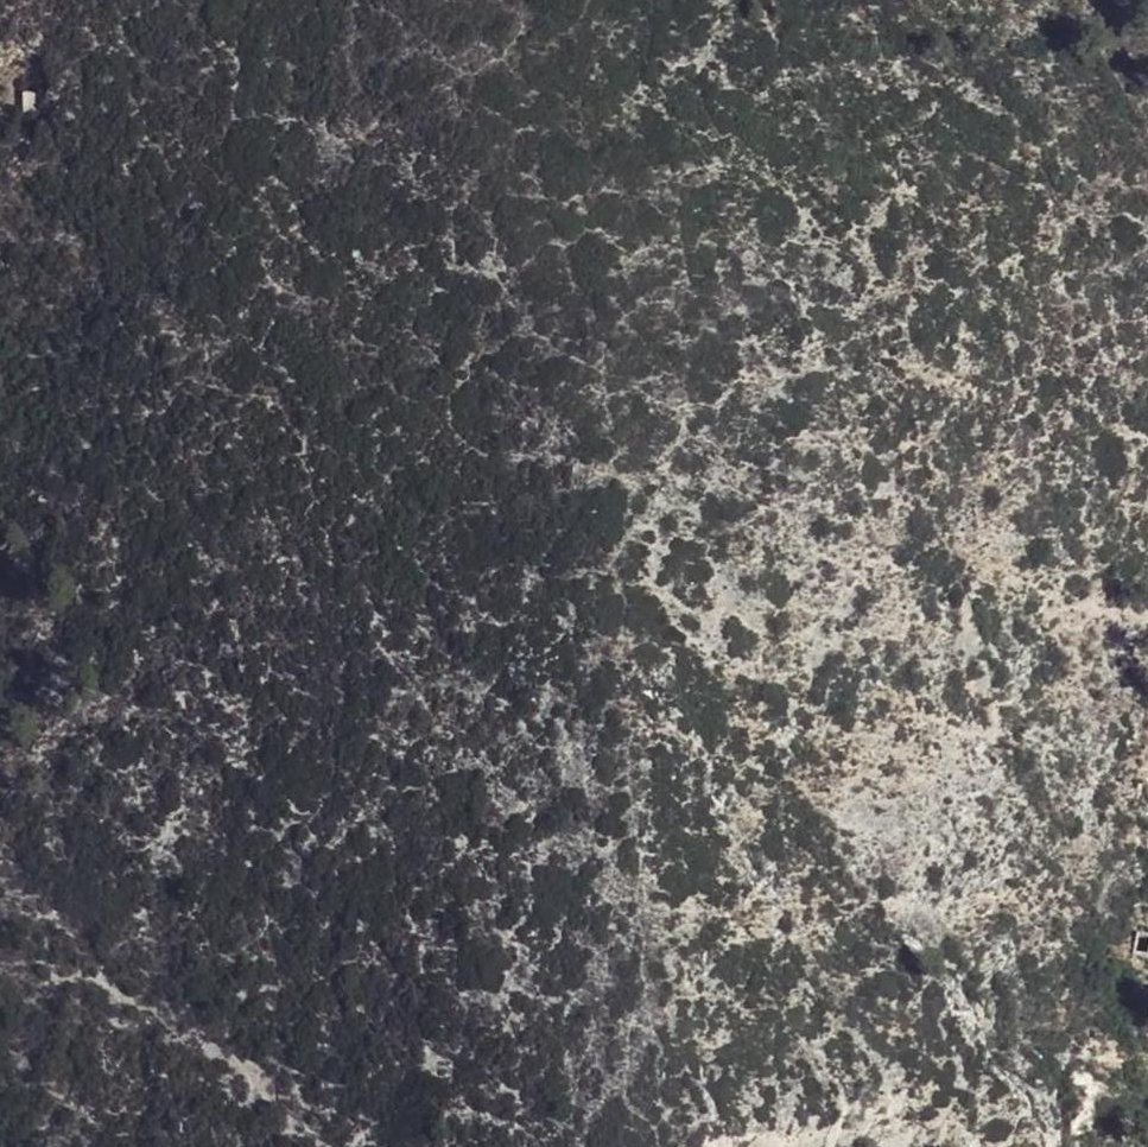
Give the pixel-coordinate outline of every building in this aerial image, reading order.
[(41,86),(30,87),(31,102),(42,102),(41,86)] [(1141,934),(1137,955),(1147,957),(1147,935),(1141,934)]
